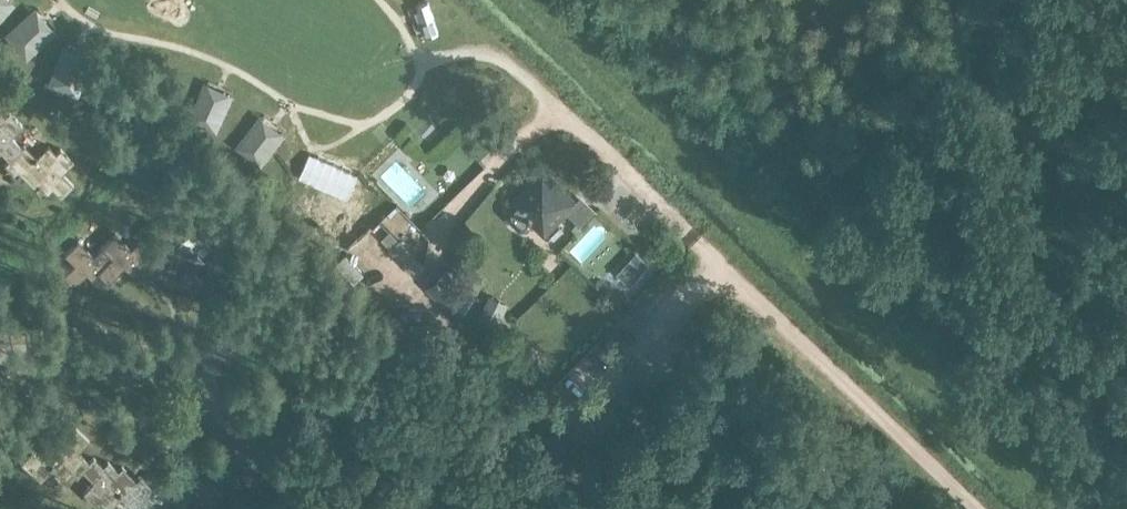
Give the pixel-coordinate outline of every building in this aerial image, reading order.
[(21,147),(11,136),(22,124),(9,111),(4,116),(0,111),(0,152),(1,151),(9,159),(21,147)] [(24,144),(21,147),(9,159),(4,164),(15,175),(19,172),(33,186),(37,182),(47,192),(52,187),(61,197),(74,184),(62,172),(73,161),(60,147),(55,152),(48,144),(36,156),(24,144)] [(512,202),(514,204),(508,210),(508,216),(521,227),(526,227),(532,221),(544,233),(575,201),(543,170),(512,202)] [(350,195),(319,194),(318,218),(380,220),(382,177),(351,176),(350,195)] [(590,264),(622,233),(606,217),(574,247),(590,264)] [(383,222),(375,229),(413,269),(420,261),(383,222)] [(134,264),(149,249),(140,239),(130,248),(115,233),(102,247),(113,257),(97,273),(104,279),(107,282),(123,266),(135,278),(142,272),(134,264)] [(98,286),(104,279),(97,273),(113,257),(102,247),(93,255),(78,240),(64,254),(74,264),(59,279),(70,290),(86,274),(98,286)] [(134,264),(142,272),(145,276),(149,272),(163,287),(167,283),(177,292),(182,288),(191,297),(203,284),(192,273),(203,261),(190,248),(185,252),(177,245),(166,257),(154,245),(149,249),(134,264)] [(446,271),(428,290),(443,305),(455,316),(473,297),(446,271)] [(89,462),(88,462),(77,452),(89,440),(76,428),(67,437),(62,432),(53,443),(49,439),(35,453),(31,450),(20,462),(40,481),(52,468),(64,480),(71,473),(76,477),(82,471),(81,470),(89,462)] [(136,503),(137,504),(152,488),(144,480),(143,480),(139,477),(136,480),(122,466),(118,470),(107,461),(103,466),(93,457),(88,462),(89,462),(81,470),(82,471),(93,481),(82,493),(96,506),(101,501),(108,508),(120,496),(132,507),(136,503)] [(181,471),(181,472),(188,478),(173,494),(184,504),(193,495),(208,508),(209,508),(222,495),(212,486),(226,470),(215,460),(199,476),(187,465),(181,471)] [(137,504),(143,508),(150,508),(155,503),(162,508),(179,508),(184,504),(173,494),(188,478),(181,472),(181,471),(178,468),(162,485),(150,474),(144,480),(152,488),(137,504)]
